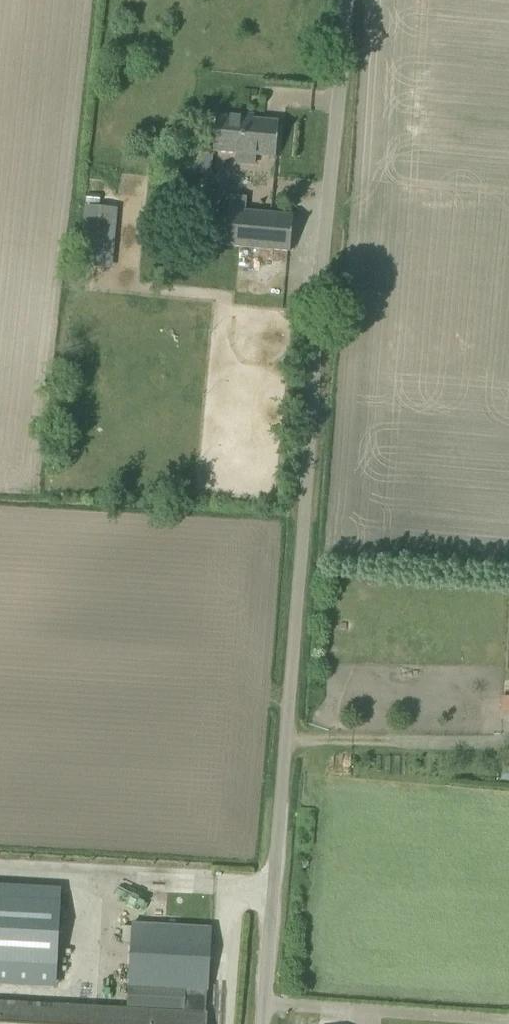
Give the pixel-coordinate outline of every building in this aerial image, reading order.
[(279,122),(217,116),(214,152),(236,154),(276,157),(279,122)] [(81,267),(113,268),(115,206),(83,205),(81,267)] [(230,209),(225,247),(290,254),(294,216),(230,209)] [(501,711),(508,711),(508,696),(501,696),(501,711)] [(55,988),(60,901),(0,898),(0,985),(55,988)] [(207,1015),(206,1015),(207,991),(208,991),(211,929),(132,925),(128,987),(128,1008),(0,1001),(0,1023),(206,1023),(207,1015)]
